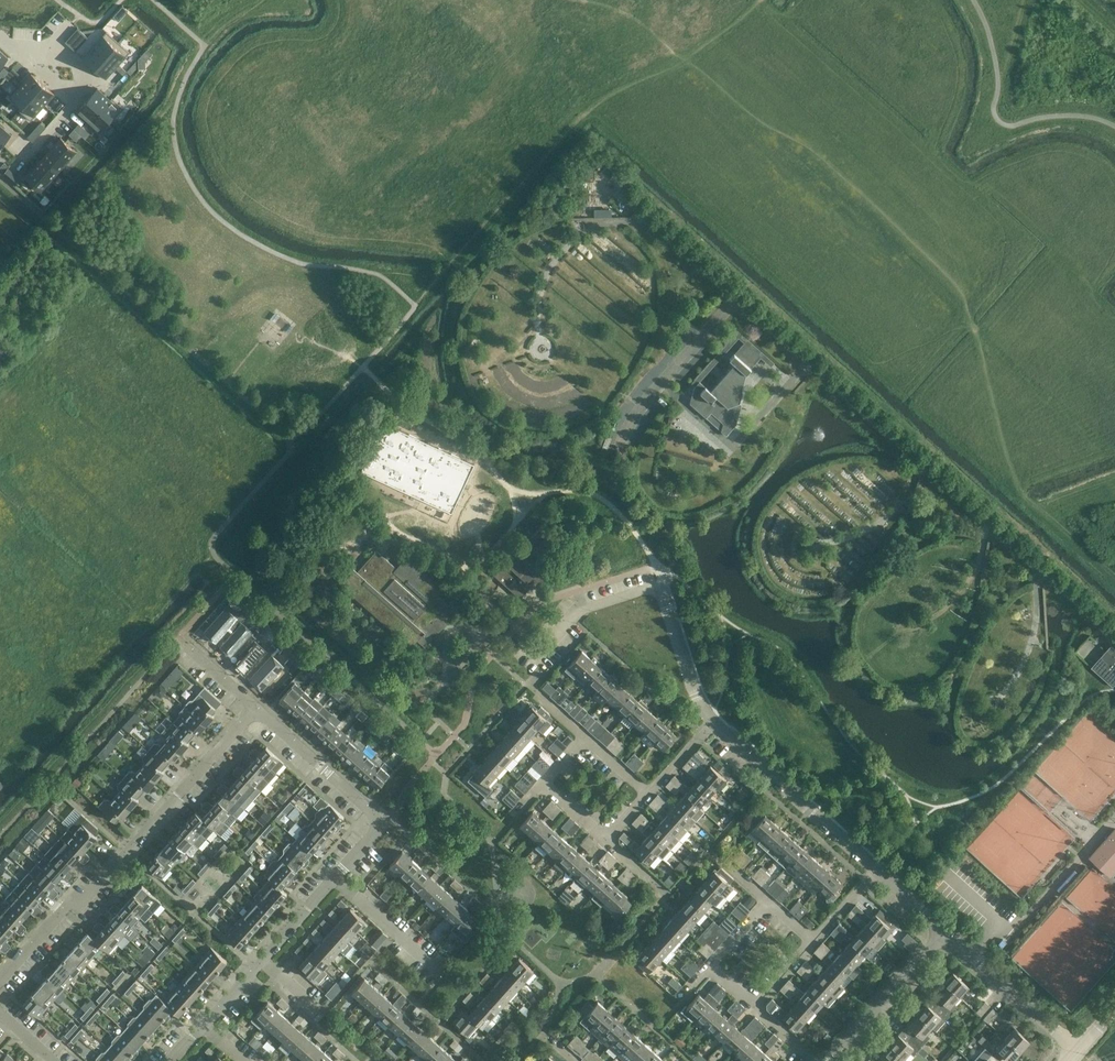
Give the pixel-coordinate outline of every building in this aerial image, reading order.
[(99,37),(78,59),(90,69),(110,47),(99,37)] [(10,57),(0,47),(0,68),(10,57)] [(110,47),(90,69),(102,80),(122,57),(110,47)] [(114,83),(121,90),(152,58),(146,52),(114,83)] [(18,74),(13,69),(6,77),(11,82),(18,74)] [(33,71),(13,94),(24,104),(44,82),(33,71)] [(44,82),(24,104),(36,115),(56,92),(44,82)] [(96,86),(86,98),(108,118),(119,106),(96,86)] [(86,98),(75,109),(98,129),(108,118),(86,98)] [(69,133),(79,141),(89,131),(80,122),(69,133)] [(33,142),(46,127),(41,123),(28,138),(33,142)] [(3,160),(18,143),(0,127),(0,158),(3,160)] [(63,138),(45,159),(61,173),(80,153),(63,138)] [(45,159),(26,179),(43,194),(61,173),(45,159)] [(11,181),(16,176),(8,168),(3,174),(11,181)] [(595,207),(595,217),(612,216),(612,207),(595,207)] [(744,343),(761,358),(771,366),(774,362),(738,330),(691,382),(695,386),(699,381),(739,338),(744,342),(744,343)] [(6,361),(14,352),(0,339),(0,356),(6,361)] [(761,358),(744,343),(739,348),(756,363),(761,358)] [(751,368),(756,363),(739,348),(734,354),(751,368)] [(735,364),(710,391),(705,386),(699,381),(695,386),(694,387),(690,403),(706,418),(711,412),(723,423),(721,431),(726,436),(731,430),(728,426),(729,423),(725,419),(728,407),(740,402),(743,391),(742,390),(746,374),(751,368),(734,354),(729,359),(735,364)] [(728,426),(731,430),(736,424),(741,404),(740,402),(728,407),(725,419),(729,423),(728,426)] [(711,412),(706,418),(721,431),(723,423),(711,412)] [(474,464),(383,422),(361,471),(452,513),(474,464)] [(491,572),(503,583),(520,598),(531,585),(534,588),(553,567),(546,561),(559,546),(538,528),(507,563),(503,559),(491,572)] [(442,587),(407,556),(396,568),(377,550),(357,571),(353,568),(340,583),(410,646),(417,640),(425,647),(461,605),(453,598),(448,604),(437,594),(442,587)] [(226,606),(204,631),(211,637),(216,630),(221,635),(235,619),(230,615),(232,612),(226,606)] [(221,646),(231,655),(250,634),(245,629),(248,626),(242,621),(221,646)] [(233,664),(244,675),(268,649),(256,638),(233,664)] [(1111,645),(1092,667),(1113,686),(1114,684),(1114,649),(1111,645)] [(568,664),(578,673),(591,659),(581,650),(568,664)] [(285,663),(295,670),(303,657),(293,651),(285,663)] [(272,652),(248,676),(261,689),(284,663),(272,652)] [(591,659),(578,673),(588,682),(600,667),(591,659)] [(172,672),(172,671),(168,675),(170,676),(173,673),(178,678),(184,671),(178,665),(172,672)] [(311,665),(306,671),(309,674),(314,667),(311,665)] [(600,667),(588,682),(597,690),(610,676),(600,667)] [(610,676),(597,690),(606,698),(619,684),(610,676)] [(329,681),(326,678),(318,686),(321,689),(329,681)] [(329,681),(321,689),(325,692),(332,684),(329,681)] [(292,686),(279,700),(287,706),(287,707),(288,708),(304,691),(295,683),(292,686)] [(619,684),(606,698),(616,707),(628,693),(619,684)] [(554,700),(563,690),(558,686),(549,695),(554,700)] [(566,687),(563,690),(554,700),(559,704),(568,694),(567,694),(570,690),(566,687)] [(304,691),(288,708),(290,709),(297,716),(313,699),(304,691)] [(195,706),(191,712),(206,725),(214,716),(211,713),(215,708),(199,693),(192,700),(193,704),(195,706)] [(628,693),(616,707),(625,715),(638,701),(628,693)] [(346,696),(343,694),(336,702),(339,705),(346,696)] [(346,696),(339,705),(342,708),(350,700),(346,696)] [(314,697),(313,699),(297,716),(305,722),(304,723),(306,724),(323,705),(314,697)] [(638,701),(625,715),(635,723),(647,709),(638,701)] [(573,717),(582,707),(577,703),(568,712),(573,717)] [(323,705),(306,724),(307,725),(308,725),(315,732),(327,718),(332,713),(323,705)] [(531,706),(523,715),(537,728),(542,733),(551,723),(546,719),(550,714),(541,706),(537,710),(531,706)] [(573,717),(578,721),(587,712),(582,707),(573,717)] [(364,712),(361,709),(354,718),(357,721),(364,712)] [(647,709),(635,723),(644,732),(657,718),(647,709)] [(179,715),(173,721),(190,736),(194,731),(197,734),(206,725),(191,712),(186,717),(183,714),(179,715)] [(364,712),(357,721),(360,724),(368,715),(364,712)] [(537,728),(523,715),(514,725),(529,737),(537,728)] [(327,718),(315,732),(322,738),(324,740),(336,726),(327,718)] [(594,721),(590,718),(583,726),(592,733),(601,724),(596,720),(594,721)] [(657,718),(644,732),(640,737),(649,745),(653,740),(666,726),(657,718)] [(190,736),(173,721),(167,728),(168,732),(170,734),(166,740),(180,753),(189,744),(186,741),(190,736)] [(601,724),(592,733),(597,738),(606,729),(601,724)] [(382,728),(379,725),(371,734),(374,736),(382,728)] [(529,737),(514,725),(506,734),(520,747),(525,751),(534,742),(529,737)] [(336,726),(324,740),(325,741),(333,747),(345,734),(336,726)] [(666,726),(653,740),(663,749),(676,735),(666,726)] [(382,728),(374,736),(378,739),(385,731),(382,728)] [(345,734),(333,747),(340,754),(341,756),(354,742),(345,734)] [(520,747),(506,734),(498,743),(512,756),(520,747)] [(611,750),(619,740),(615,736),(606,746),(611,750)] [(552,742),(562,750),(566,746),(557,737),(552,742)] [(114,744),(109,740),(104,746),(108,750),(114,744)] [(154,743),(148,749),(165,764),(169,759),(172,762),(180,753),(166,740),(161,745),(158,742),(154,743)] [(611,750),(616,755),(625,745),(619,740),(611,750)] [(400,744),(396,741),(389,749),(392,752),(400,744)] [(354,742),(341,756),(343,757),(351,763),(363,750),(354,742)] [(548,747),(557,756),(562,750),(552,742),(548,747)] [(512,756),(498,743),(489,753),(504,765),(512,756)] [(400,744),(392,752),(396,755),(403,747),(400,744)] [(280,760),(266,747),(261,753),(256,748),(254,748),(251,750),(272,769),(280,760)] [(165,764),(148,749),(142,756),(142,760),(145,762),(141,768),(155,781),(164,772),(160,769),(165,764)] [(272,769),(251,750),(249,753),(249,755),(255,760),(250,765),(264,778),(272,769)] [(363,750),(351,763),(358,770),(359,772),(372,758),(363,750)] [(504,765),(489,753),(481,762),(495,775),(504,765)] [(543,756),(551,763),(554,760),(546,753),(543,756)] [(630,767),(638,757),(633,753),(625,763),(630,767)] [(535,760),(545,769),(549,765),(539,756),(535,760)] [(630,767),(635,772),(643,762),(638,757),(630,767)] [(706,771),(691,757),(687,762),(716,788),(725,779),(710,766),(706,771)] [(372,758),(359,772),(361,773),(361,772),(368,779),(380,765),(372,758)] [(531,765),(540,774),(545,769),(535,760),(531,765)] [(723,774),(727,769),(717,760),(713,765),(723,774)] [(495,775),(481,762),(472,772),(473,773),(467,780),(485,796),(491,789),(487,784),(495,775)] [(716,788),(687,762),(682,767),(697,781),(693,785),(708,798),(716,788)] [(264,778),(250,765),(245,770),(240,765),(238,765),(235,768),(256,786),(264,778)] [(380,765),(368,779),(376,786),(375,786),(377,788),(390,774),(380,765)] [(129,771),(123,777),(140,792),(144,787),(147,790),(155,781),(141,768),(136,773),(133,770),(129,771)] [(256,786),(235,768),(233,771),(233,773),(239,778),(234,783),(253,800),(261,791),(256,786)] [(518,779),(528,788),(533,783),(523,774),(518,779)] [(708,798),(693,785),(690,789),(684,783),(683,784),(674,776),(670,781),(680,790),(680,789),(685,794),(699,807),(708,798)] [(140,792),(123,777),(117,784),(117,788),(120,791),(115,796),(130,809),(138,800),(135,797),(140,792)] [(514,784),(524,793),(528,788),(518,779),(514,784)] [(680,790),(670,781),(665,786),(675,795),(680,790)] [(253,800),(234,783),(230,788),(224,783),(222,783),(219,786),(245,809),(253,800)] [(245,809),(219,786),(217,788),(217,791),(223,795),(218,801),(237,817),(245,809)] [(306,789),(303,786),(298,792),(301,795),(306,789)] [(502,798),(511,807),(520,797),(510,788),(502,798)] [(301,795),(298,792),(292,798),(296,801),(301,795)] [(699,807),(685,794),(677,804),(696,821),(704,811),(699,807)] [(653,800),(663,808),(667,804),(657,795),(653,800)] [(104,799),(98,806),(114,820),(119,815),(122,818),(130,809),(115,796),(111,801),(108,798),(104,799)] [(547,814),(556,804),(551,800),(542,809),(547,814)] [(653,800),(648,805),(658,814),(663,808),(653,800)] [(237,817),(218,801),(214,806),(208,801),(206,801),(204,803),(229,826),(237,817)] [(229,826),(204,803),(201,806),(201,808),(207,813),(203,818),(196,812),(221,835),(229,826)] [(290,807),(287,804),(282,810),(285,813),(290,807)] [(322,808),(319,812),(339,829),(341,826),(341,824),(339,822),(344,817),(330,804),(326,808),(322,808)] [(552,818),(561,808),(556,804),(547,814),(552,818)] [(696,821),(677,804),(668,813),(687,830),(696,821)] [(48,809),(42,816),(46,819),(52,813),(48,809)] [(285,813),(282,810),(277,816),(280,819),(285,813)] [(520,825),(529,834),(542,819),(533,811),(520,825)] [(221,835),(196,812),(189,820),(188,819),(187,821),(206,838),(214,830),(221,835)] [(339,829),(319,812),(316,815),(317,819),(314,822),(327,835),(332,830),(334,832),(336,831),(339,829)] [(81,813),(68,828),(89,846),(97,837),(94,834),(98,829),(88,819),(81,813)] [(636,818),(646,827),(651,822),(641,813),(636,818)] [(687,830),(668,813),(660,823),(679,839),(687,830)] [(765,815),(760,820),(755,816),(752,817),(748,821),(748,825),(761,837),(757,842),(757,843),(775,823),(765,815)] [(566,831),(575,821),(570,816),(561,826),(566,831)] [(636,818),(632,823),(642,832),(646,827),(636,818)] [(542,819),(529,834),(539,842),(552,828),(542,819)] [(206,838),(187,821),(186,822),(186,823),(180,830),(198,847),(206,838)] [(571,835),(580,825),(575,821),(566,831),(571,835)] [(275,825),(271,822),(266,828),(269,830),(275,825)] [(306,826),(304,829),(323,847),(325,844),(325,842),(323,840),(327,835),(314,822),(311,826),(306,826)] [(679,839),(660,823),(652,832),(670,849),(679,839)] [(775,823),(757,843),(767,851),(784,832),(775,823)] [(68,828),(61,836),(87,861),(90,858),(89,856),(84,851),(89,846),(68,828)] [(246,831),(252,837),(255,834),(249,828),(246,831)] [(269,830),(266,828),(261,833),(264,836),(269,830)] [(552,828),(539,842),(534,847),(544,855),(548,851),(561,836),(552,828)] [(323,847),(304,829),(301,833),(301,837),(298,840),(312,852),(316,847),(318,849),(321,849),(323,847)] [(1090,856),(1105,869),(1110,863),(1114,867),(1114,829),(1090,856)] [(198,847),(180,830),(173,837),(172,837),(171,839),(185,851),(190,856),(198,847)] [(670,849),(652,832),(643,841),(657,854),(662,858),(670,849)] [(784,832),(767,851),(776,860),(793,840),(784,832)] [(624,833),(619,838),(629,846),(634,842),(624,833)] [(585,848),(593,838),(589,834),(580,843),(585,848)] [(87,861),(66,841),(61,836),(52,845),(73,863),(77,858),(83,863),(85,863),(87,861)] [(561,836),(548,851),(557,859),(570,845),(561,836)] [(19,841),(16,845),(20,848),(24,852),(30,844),(22,838),(19,841)] [(589,852),(598,842),(593,838),(585,848),(589,852)] [(185,851),(171,839),(170,840),(164,848),(178,860),(185,851)] [(259,842),(255,839),(250,845),(253,848),(259,842)] [(291,844),(288,847),(307,864),(309,862),(309,859),(307,858),(312,852),(298,840),(295,843),(291,844)] [(793,840),(776,860),(785,868),(803,848),(793,840)] [(657,854),(643,841),(634,851),(649,864),(657,854)] [(219,849),(222,852),(227,846),(224,843),(219,849)] [(73,863),(52,845),(44,854),(71,878),(74,876),(74,873),(68,869),(73,863)] [(253,848),(250,845),(245,851),(248,854),(253,848)] [(417,854),(421,849),(417,845),(413,850),(417,854)] [(570,845),(557,859),(567,867),(580,853),(570,845)] [(307,864),(288,847),(285,850),(285,854),(282,858),(296,870),(300,865),(302,867),(305,867),(307,864)] [(178,860),(164,848),(157,855),(155,856),(170,869),(178,860)] [(803,848),(785,868),(794,877),(799,871),(812,857),(803,848)] [(213,855),(217,858),(222,852),(219,849),(213,855)] [(421,858),(425,853),(421,849),(417,854),(421,858)] [(691,849),(684,859),(689,863),(697,854),(691,849)] [(603,864),(612,855),(607,850),(598,860),(603,864)] [(738,864),(746,855),(742,850),(733,860),(738,864)] [(389,865),(399,874),(412,859),(402,851),(389,865)] [(580,853),(567,867),(576,876),(589,861),(580,853)] [(71,878),(44,854),(37,863),(57,881),(61,876),(67,881),(69,881),(71,878)] [(608,869),(617,859),(612,855),(603,864),(608,869)] [(738,864),(743,869),(752,859),(746,855),(738,864)] [(170,869),(155,856),(154,858),(147,866),(161,878),(170,869)] [(812,857),(799,871),(809,879),(821,865),(812,857)] [(275,861),(272,865),(291,882),(293,880),(293,877),(291,875),(296,870),(282,858),(279,861),(275,861)] [(412,859),(399,874),(408,882),(421,868),(412,859)] [(206,870),(211,864),(208,861),(203,867),(206,870)] [(589,861),(576,876),(586,884),(599,870),(589,861)] [(435,871),(440,866),(436,862),(431,867),(435,871)] [(36,863),(29,872),(56,896),(58,893),(58,891),(52,886),(57,881),(37,863),(36,863)] [(291,882),(272,865),(269,868),(269,872),(266,876),(286,894),(287,893),(280,888),(284,883),(286,885),(289,885),(291,882)] [(821,865),(809,879),(804,884),(814,893),(818,888),(831,873),(821,865)] [(253,869),(249,866),(244,872),(247,875),(253,869)] [(440,874),(444,869),(440,866),(435,871),(440,874)] [(206,870),(203,867),(198,873),(201,876),(206,870)] [(622,881),(631,871),(626,867),(617,877),(622,881)] [(760,867),(752,876),(757,881),(765,872),(760,867)] [(421,868),(408,882),(418,890),(431,876),(421,868)] [(599,870),(586,884),(595,893),(608,878),(599,870)] [(627,886),(636,876),(631,871),(622,881),(627,886)] [(715,871),(706,880),(720,893),(725,898),(734,888),(715,871)] [(29,872),(21,881),(41,899),(45,894),(51,899),(53,899),(56,896),(29,872)] [(247,875),(244,872),(239,878),(242,881),(247,875)] [(765,872),(757,881),(762,885),(770,876),(765,872)] [(831,873),(818,888),(827,896),(826,898),(826,900),(828,902),(831,902),(832,900),(833,901),(840,892),(835,888),(840,882),(831,873)] [(286,894),(266,876),(272,882),(265,890),(278,903),(286,894)] [(431,876),(418,890),(427,899),(440,885),(431,876)] [(608,878),(595,893),(604,901),(617,887),(608,878)] [(190,888),(196,882),(192,879),(187,885),(190,888)] [(454,887),(459,882),(455,879),(450,884),(454,887)] [(774,879),(766,889),(775,898),(784,888),(774,879)] [(720,893),(706,880),(698,890),(712,902),(720,893)] [(21,881),(13,890),(18,894),(40,914),(42,911),(42,909),(36,904),(41,899),(21,881)] [(458,891),(463,886),(459,882),(454,887),(458,891)] [(237,887),(233,884),(228,890),(231,893),(237,887)] [(129,886),(127,889),(148,908),(156,899),(142,885),(137,891),(131,886),(129,886)] [(190,888),(187,885),(182,890),(185,893),(190,888)] [(440,885),(427,899),(436,907),(449,893),(440,885)] [(565,887),(559,895),(568,903),(575,894),(565,887)] [(617,887),(604,901),(605,901),(602,904),(617,918),(631,902),(626,897),(627,895),(617,887)] [(784,888),(775,898),(780,902),(788,892),(784,888)] [(148,908),(127,889),(125,891),(125,893),(130,898),(125,903),(140,917),(148,908)] [(13,890),(5,898),(10,903),(25,917),(30,911),(35,916),(37,916),(40,914),(18,894),(13,890)] [(231,893),(228,890),(223,895),(226,898),(231,893)] [(278,903),(265,890),(257,899),(271,912),(278,903)] [(712,902),(698,890),(689,899),(704,912),(712,902)] [(379,895),(385,901),(390,896),(384,891),(379,895)] [(449,893),(436,907),(446,916),(459,901),(449,893)] [(751,894),(745,901),(750,905),(756,899),(751,894)] [(473,904),(477,899),(473,896),(469,901),(473,904)] [(271,912),(257,899),(249,908),(263,920),(271,912)] [(341,899),(337,904),(342,908),(346,904),(341,899)] [(477,908),(482,903),(477,899),(473,904),(477,908)] [(704,912),(689,899),(681,908),(695,921),(704,912)] [(221,904),(218,901),(212,907),(215,910),(221,904)] [(459,901),(446,916),(455,924),(468,910),(459,901)] [(794,914),(803,905),(798,901),(789,910),(794,914)] [(736,907),(745,916),(750,910),(740,902),(736,907)] [(25,917),(10,903),(2,912),(24,931),(26,929),(26,927),(20,922),(25,917)] [(140,917),(125,903),(121,908),(115,903),(113,904),(111,906),(132,925),(140,917)] [(794,914),(799,918),(807,909),(803,905),(794,914)] [(879,909),(871,918),(856,905),(852,910),(884,939),(896,926),(886,917),(887,916),(879,909)] [(132,925),(111,906),(109,909),(109,911),(114,916),(109,921),(124,934),(132,925)] [(215,910),(212,907),(207,913),(210,916),(215,910)] [(731,912),(741,920),(745,916),(736,907),(731,912)] [(263,920),(249,908),(241,917),(255,929),(263,920)] [(365,921),(350,908),(341,918),(356,931),(365,921)] [(695,921),(681,908),(673,918),(687,930),(695,921)] [(337,914),(332,909),(328,913),(333,918),(337,914)] [(9,934),(14,929),(19,934),(22,934),(24,931),(2,912),(0,910),(0,926),(9,934)] [(468,910),(455,924),(465,933),(478,918),(468,910)] [(884,939),(852,910),(847,915),(862,928),(858,933),(872,945),(877,950),(886,940),(884,939)] [(255,929),(241,917),(233,926),(247,938),(255,929)] [(329,923),(324,918),(320,923),(325,927),(329,923)] [(356,931),(341,918),(333,927),(348,940),(356,931)] [(687,930),(673,918),(664,927),(678,940),(687,930)] [(719,926),(729,934),(733,929),(724,920),(719,926)] [(124,934),(109,921),(105,926),(99,921),(97,921),(95,924),(116,943),(124,934)] [(116,943),(95,924),(93,926),(93,929),(98,933),(94,938),(87,932),(87,933),(108,952),(116,943)] [(835,928),(844,937),(848,933),(839,924),(835,928)] [(8,949),(10,947),(10,944),(5,939),(9,934),(0,926),(0,942),(8,949)] [(167,926),(164,929),(171,935),(174,932),(167,926)] [(233,926),(225,935),(239,947),(247,938),(233,926)] [(715,930),(724,939),(729,934),(719,926),(715,930)] [(348,940),(333,927),(324,936),(339,950),(348,940)] [(678,940),(664,927),(656,936),(670,949),(678,940)] [(185,931),(182,928),(177,934),(180,937),(185,931)] [(320,932),(315,928),(312,932),(316,936),(320,932)] [(835,928),(830,934),(840,942),(844,937),(835,928)] [(108,952),(87,933),(80,940),(79,941),(94,955),(101,947),(108,952)] [(872,945),(858,933),(850,942),(864,955),(872,945)] [(180,937),(177,934),(171,940),(175,943),(180,937)] [(339,950),(324,936),(316,946),(331,959),(339,950)] [(670,949),(656,936),(647,946),(662,958),(670,949)] [(307,937),(303,941),(308,946),(312,942),(307,937)] [(1003,948),(1007,943),(1002,938),(997,943),(1003,948)] [(702,944),(712,953),(716,948),(706,939),(702,944)] [(94,955),(79,941),(77,943),(78,943),(71,951),(86,964),(94,955)] [(164,943),(161,941),(156,947),(158,949),(164,943)] [(864,955),(850,942),(841,951),(856,964),(864,955)] [(818,947),(828,956),(832,951),(822,943),(818,947)] [(698,949),(707,958),(712,953),(702,944),(698,949)] [(170,948),(166,945),(161,951),(164,954),(170,948)] [(331,959),(316,946),(308,955),(322,968),(331,959)] [(662,958),(647,946),(639,955),(643,959),(638,964),(648,973),(653,968),(662,958)] [(298,947),(295,951),(300,955),(303,951),(298,947)] [(818,947),(813,952),(823,961),(828,956),(818,947)] [(211,948),(203,957),(218,971),(220,970),(219,969),(226,961),(211,948)] [(146,954),(150,958),(155,953),(151,949),(146,954)] [(86,964),(71,951),(65,958),(64,957),(63,959),(78,973),(86,964)] [(164,954),(161,951),(156,957),(159,960),(164,954)] [(856,964),(841,951),(833,961),(847,973),(856,964)] [(509,958),(504,954),(500,958),(505,963),(509,958)] [(322,968),(308,955),(299,965),(314,978),(322,968)] [(847,973),(833,961),(828,956),(823,961),(828,966),(825,970),(839,983),(847,973)] [(203,957),(195,966),(210,979),(217,972),(217,973),(218,971),(203,957)] [(505,963),(500,958),(496,962),(501,967),(505,963)] [(533,971),(519,958),(510,968),(525,981),(533,971)] [(685,963),(695,972),(699,967),(690,958),(685,963)] [(78,973),(63,959),(61,960),(62,961),(55,968),(70,981),(78,973)] [(742,959),(739,963),(737,966),(744,972),(749,965),(742,959)] [(801,966),(811,975),(816,970),(806,961),(801,966)] [(154,966),(150,963),(145,969),(148,972),(154,966)] [(681,968),(690,977),(695,972),(685,963),(681,968)] [(210,979),(195,966),(187,975),(202,989),(204,987),(203,987),(210,979)] [(801,966),(797,971),(807,980),(811,975),(801,966)] [(70,981),(55,968),(49,976),(48,975),(47,977),(62,990),(70,981)] [(525,981),(510,968),(502,977),(516,990),(525,981)] [(148,972),(145,969),(140,975),(143,978),(148,972)] [(120,979),(126,973),(122,970),(117,976),(120,979)] [(839,983),(825,970),(816,980),(830,992),(839,983)] [(379,981),(383,976),(379,972),(375,977),(379,981)] [(953,972),(943,983),(959,997),(964,990),(968,994),(972,990),(953,972)] [(492,977),(487,973),(483,977),(488,982),(492,977)] [(202,989),(187,975),(179,984),(194,997),(201,990),(202,989)] [(120,979),(117,976),(112,982),(115,985),(120,979)] [(383,984),(387,980),(383,976),(379,981),(383,984)] [(62,990),(47,977),(46,978),(46,979),(39,986),(54,999),(62,990)] [(488,982),(483,977),(479,981),(484,985),(488,982)] [(516,990),(502,977),(494,987),(508,1000),(516,990)] [(678,991),(682,986),(672,977),(668,982),(678,991)] [(352,992),(361,1000),(362,1001),(374,986),(364,978),(352,992)] [(822,1002),(808,989),(804,993),(789,980),(784,985),(794,994),(794,993),(800,998),(799,998),(813,1011),(822,1002)] [(830,992),(816,980),(808,989),(822,1002),(830,992)] [(138,984),(134,981),(129,987),(132,990),(138,984)] [(699,994),(687,1007),(685,1005),(680,1010),(692,1021),(696,1016),(709,1002),(708,1002),(713,997),(722,987),(718,983),(704,998),(699,994)] [(959,997),(943,983),(934,993),(942,1000),(937,1005),(949,1016),(950,1017),(954,1014),(952,1012),(958,1006),(954,1002),(959,997)] [(179,984),(171,993),(187,1006),(188,1005),(187,1005),(194,997),(179,984)] [(794,994),(784,985),(780,990),(790,998),(794,994)] [(54,999),(39,986),(33,993),(32,993),(31,994),(46,1008),(54,999)] [(383,995),(374,986),(362,1001),(371,1009),(383,995)] [(132,990),(129,987),(124,993),(127,996),(132,990)] [(508,1000),(494,987),(485,996),(499,1009),(508,1000)] [(722,987),(713,997),(718,1001),(727,991),(722,987)] [(105,997),(110,991),(107,988),(101,994),(105,997)] [(398,998),(402,993),(398,989),(393,994),(398,998)] [(475,996),(470,992),(466,996),(471,1000),(475,996)] [(116,996),(112,993),(107,999),(110,1002),(116,996)] [(187,1006),(171,993),(164,1001),(156,994),(155,994),(178,1015),(185,1008),(187,1006)] [(402,1001),(406,996),(402,993),(398,998),(402,1001)] [(46,1008),(31,994),(30,996),(23,1004),(38,1017),(46,1008)] [(105,997),(101,994),(96,1000),(99,1003),(105,997)] [(149,999),(146,1002),(167,1021),(170,1018),(170,1016),(167,1014),(171,1009),(178,1015),(155,994),(152,998),(149,999)] [(393,1003),(383,995),(371,1009),(380,1017),(393,1003)] [(471,1000),(466,996),(463,1000),(468,1004),(471,1000)] [(499,1009),(485,996),(477,1006),(491,1018),(499,1009)] [(280,1005),(285,1001),(281,997),(277,1002),(280,1005)] [(813,1011),(799,998),(791,1008),(805,1020),(813,1011)] [(110,1002),(107,999),(102,1005),(105,1008),(110,1002)] [(805,1020),(791,1008),(786,1013),(771,999),(767,1005),(767,1009),(780,1021),(783,1018),(796,1030),(805,1020)] [(254,1015),(264,1024),(277,1009),(267,1000),(254,1015)] [(732,1014),(741,1004),(736,1000),(727,1010),(732,1014)] [(285,1009),(289,1005),(285,1001),(280,1005),(285,1009)] [(598,1001),(593,1006),(588,1001),(581,1009),(586,1014),(580,1021),(589,1030),(595,1024),(607,1010),(598,1001)] [(981,1016),(990,1006),(985,1001),(976,1011),(981,1016)] [(167,1021),(146,1002),(143,1005),(143,1008),(140,1012),(156,1027),(160,1022),(162,1024),(164,1024),(167,1021)] [(718,1011),(709,1002),(696,1016),(705,1025),(718,1011)] [(402,1012),(393,1003),(380,1017),(390,1026),(402,1012)] [(925,1003),(916,1014),(932,1027),(935,1031),(949,1016),(937,1005),(933,1010),(925,1003)] [(736,1018),(745,1008),(741,1004),(732,1014),(736,1018)] [(89,1014),(94,1008),(91,1005),(85,1011),(89,1014)] [(416,1015),(421,1010),(417,1006),(412,1011),(416,1015)] [(491,1018),(477,1006),(468,1015),(479,1025),(483,1028),(491,1018)] [(993,1008),(984,1018),(989,1023),(998,1012),(993,1008)] [(277,1009),(264,1024),(273,1032),(286,1018),(277,1009)] [(420,1018),(425,1013),(421,1010),(416,1015),(420,1018)] [(607,1010),(595,1024),(589,1030),(599,1038),(604,1032),(617,1018),(607,1010)] [(89,1014),(85,1011),(80,1017),(83,1020),(89,1014)] [(100,1014),(96,1011),(91,1017),(94,1019),(100,1014)] [(479,1025),(468,1015),(464,1011),(453,1023),(468,1037),(479,1025)] [(727,1019),(718,1011),(705,1025),(715,1033),(727,1019)] [(133,1016),(130,1020),(151,1039),(154,1036),(154,1033),(152,1031),(156,1027),(140,1012),(136,1016),(133,1016)] [(412,1020),(402,1012),(390,1026),(399,1034),(412,1020)] [(299,1022),(303,1017),(300,1014),(295,1019),(299,1022)] [(932,1027),(916,1014),(907,1024),(914,1030),(910,1035),(922,1046),(926,1050),(929,1046),(925,1043),(931,1036),(927,1033),(932,1027)] [(94,1019),(91,1017),(86,1022),(89,1025),(94,1019)] [(303,1026),(308,1021),(303,1017),(299,1022),(303,1026)] [(741,1032),(737,1028),(724,1042),(733,1050),(759,1021),(755,1017),(747,1026),(741,1032)] [(286,1018),(273,1032),(283,1040),(296,1026),(286,1018)] [(617,1018),(604,1032),(599,1038),(608,1046),(613,1041),(626,1026),(617,1018)] [(737,1028),(727,1019),(715,1033),(724,1042),(737,1028)] [(151,1039),(130,1020),(127,1023),(127,1026),(124,1030),(140,1044),(144,1040),(146,1042),(149,1042),(151,1039)] [(421,1028),(412,1020),(399,1034),(409,1043),(421,1028)] [(759,1021),(733,1050),(743,1059),(755,1044),(751,1040),(756,1034),(764,1025),(759,1021)] [(73,1032),(78,1026),(75,1023),(70,1029),(73,1032)] [(435,1031),(440,1026),(435,1023),(431,1028),(435,1031)] [(1010,1032),(1005,1038),(1020,1051),(1030,1041),(1010,1024),(1006,1028),(1010,1032)] [(296,1026),(283,1040),(292,1049),(305,1034),(296,1026)] [(439,1035),(443,1030),(440,1026),(435,1031),(439,1035)] [(626,1026),(613,1041),(608,1046),(618,1055),(623,1049),(635,1035),(626,1026)] [(84,1031),(81,1028),(75,1034),(79,1037),(84,1031)] [(430,1037),(421,1028),(409,1043),(418,1051),(430,1037)] [(73,1032),(70,1029),(64,1035),(68,1038),(73,1032)] [(117,1034),(114,1037),(135,1056),(138,1053),(138,1051),(136,1049),(140,1044),(124,1030),(120,1034),(117,1034)] [(318,1039),(322,1034),(318,1031),(314,1036),(318,1039)] [(79,1037),(75,1034),(70,1040),(73,1043),(79,1037)] [(305,1034),(292,1049),(302,1057),(315,1043),(305,1034)] [(322,1043),(327,1038),(322,1034),(318,1039),(322,1043)] [(755,1044),(743,1059),(745,1060),(757,1060),(778,1038),(774,1034),(765,1044),(769,1047),(764,1052),(755,1044)] [(898,1034),(889,1044),(904,1058),(910,1052),(914,1055),(922,1046),(910,1035),(905,1040),(898,1034)] [(983,1034),(978,1039),(988,1047),(992,1042),(983,1034)] [(572,1049),(581,1039),(576,1035),(567,1044),(572,1049)] [(623,1049),(618,1055),(625,1060),(629,1060),(632,1057),(645,1043),(635,1035),(623,1049)] [(114,1037),(111,1040),(112,1043),(108,1047),(123,1060),(125,1060),(128,1058),(130,1059),(133,1059),(135,1056),(114,1037)] [(440,1045),(433,1039),(430,1037),(418,1051),(427,1059),(440,1045)] [(757,1060),(775,1060),(780,1055),(775,1051),(783,1042),(778,1038),(757,1060)] [(987,1050),(999,1060),(1004,1055),(1010,1060),(1012,1060),(1020,1051),(1005,1038),(1000,1044),(996,1040),(987,1050)] [(454,1048),(458,1043),(454,1039),(450,1044),(454,1048)] [(572,1049),(577,1053),(586,1043),(581,1039),(572,1049)] [(302,1057),(306,1060),(315,1060),(324,1051),(315,1043),(302,1057)] [(458,1052),(462,1047),(458,1043),(454,1048),(458,1052)] [(632,1057),(636,1060),(646,1060),(654,1052),(645,1043),(632,1057)] [(889,1044),(879,1054),(887,1060),(901,1060),(904,1058),(889,1044)] [(442,1047),(440,1045),(427,1059),(429,1060),(443,1060),(449,1054),(442,1047)] [(98,1055),(105,1060),(123,1060),(108,1047),(104,1051),(101,1052),(98,1055)] [(209,1047),(205,1051),(210,1055),(214,1051),(209,1047)] [(337,1056),(341,1051),(337,1047),(333,1052),(337,1056)] [(999,1060),(987,1050),(979,1059),(981,1060),(999,1060)] [(0,1051),(0,1060),(16,1060),(7,1052),(4,1055),(0,1051)] [(315,1060),(332,1060),(333,1060),(324,1051),(315,1060)] [(341,1060),(345,1055),(341,1051),(337,1056),(341,1060)] [(599,1056),(595,1052),(586,1060),(595,1060),(599,1056)] [(646,1060),(662,1060),(663,1060),(654,1052),(646,1060)]
